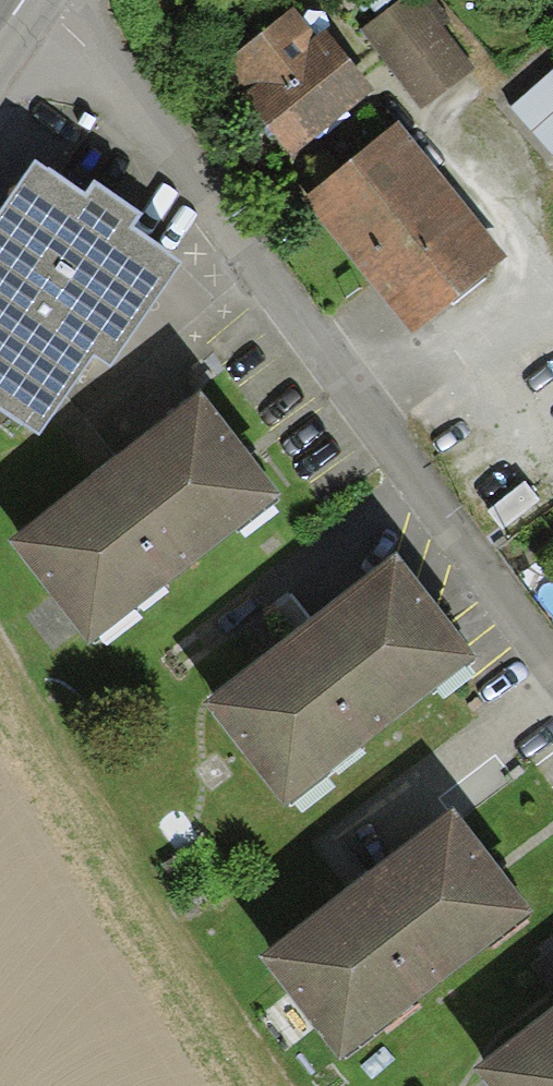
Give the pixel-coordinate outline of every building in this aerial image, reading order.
[(360,29),(419,110),(482,65),(436,0),(401,0),(360,29)] [(293,161),(376,93),(324,29),(318,34),(295,6),(226,62),(247,88),(239,94),(293,161)] [(510,108),(552,156),(552,155),(552,70),(510,108)] [(510,258),(399,121),(303,198),(414,335),(510,258)] [(38,160),(0,214),(0,411),(37,437),(96,355),(110,365),(181,265),(132,230),(143,216),(94,181),(85,193),(38,160)] [(281,495),(201,392),(10,540),(89,643),(281,495)] [(541,559),(552,573),(552,550),(541,559)] [(477,657),(395,552),(204,701),(286,806),(477,657)] [(533,911),(454,808),(261,955),(340,1058),(533,911)] [(475,1068),(489,1085),(552,1085),(552,1008),(475,1068)]
